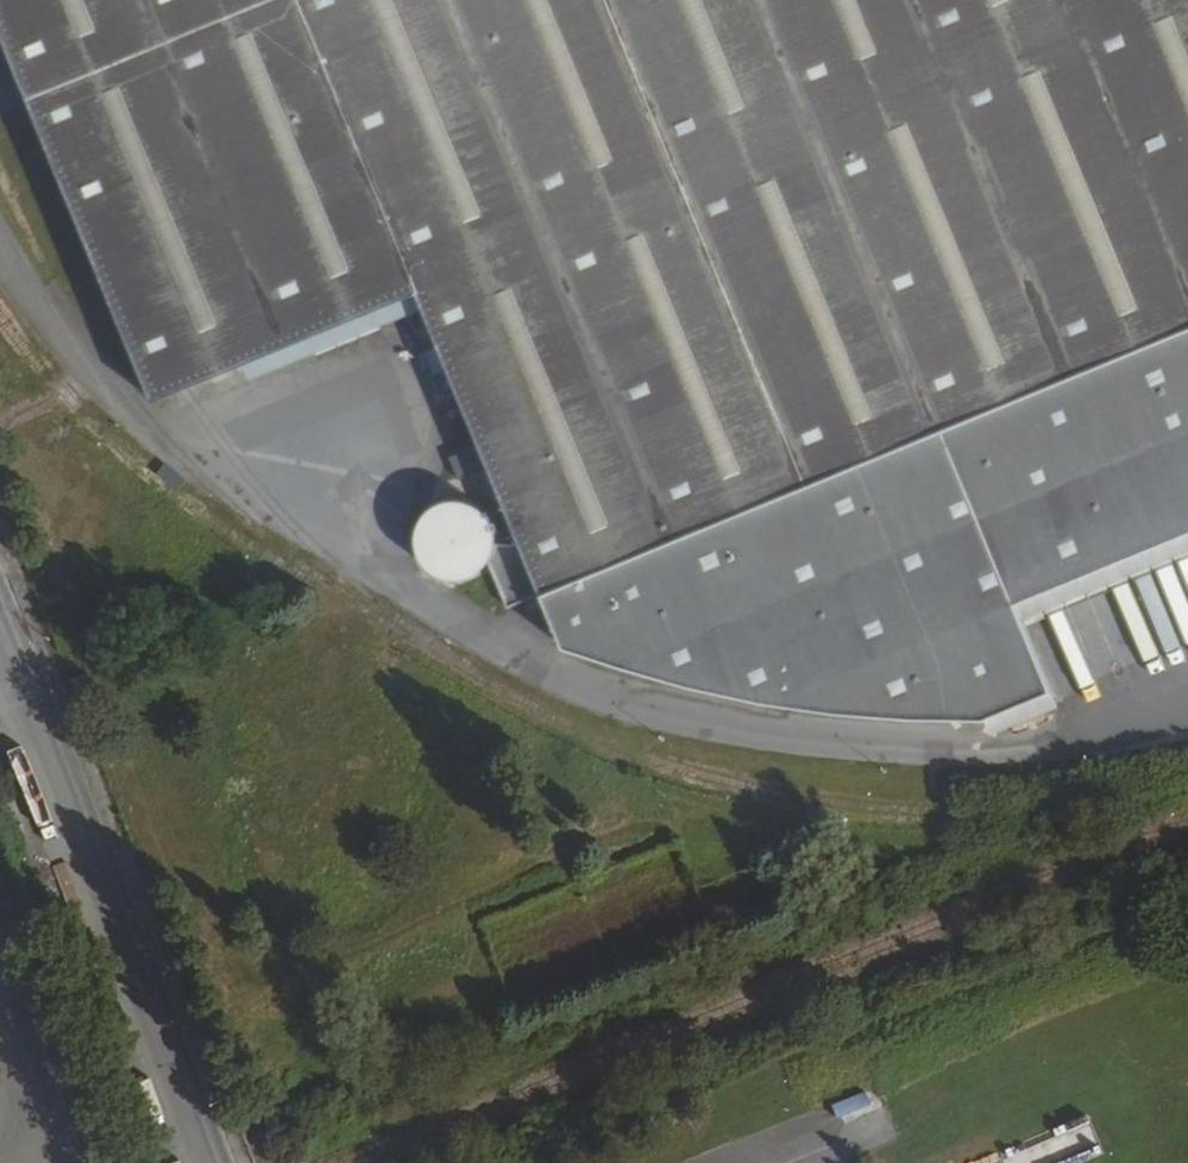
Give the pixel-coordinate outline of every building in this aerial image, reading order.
[(147,392),(181,378),(331,319),(420,284),(427,301),(526,550),(502,560),(518,600),(542,589),(566,645),(591,655),(611,663),(631,669),(651,675),(674,683),(694,687),(713,693),(733,696),(752,700),(765,703),(785,707),(796,709),(813,711),(825,713),(841,715),(858,716),(874,717),(893,719),(912,720),(926,721),(948,720),(965,722),(979,720),(987,719),(993,723),(1052,698),(1018,618),(1187,550),(1187,0),(0,0),(0,26),(147,392)] [(331,319),(337,336),(427,301),(420,284),(331,319)] [(64,661),(71,679),(87,673),(79,656),(64,661)]
